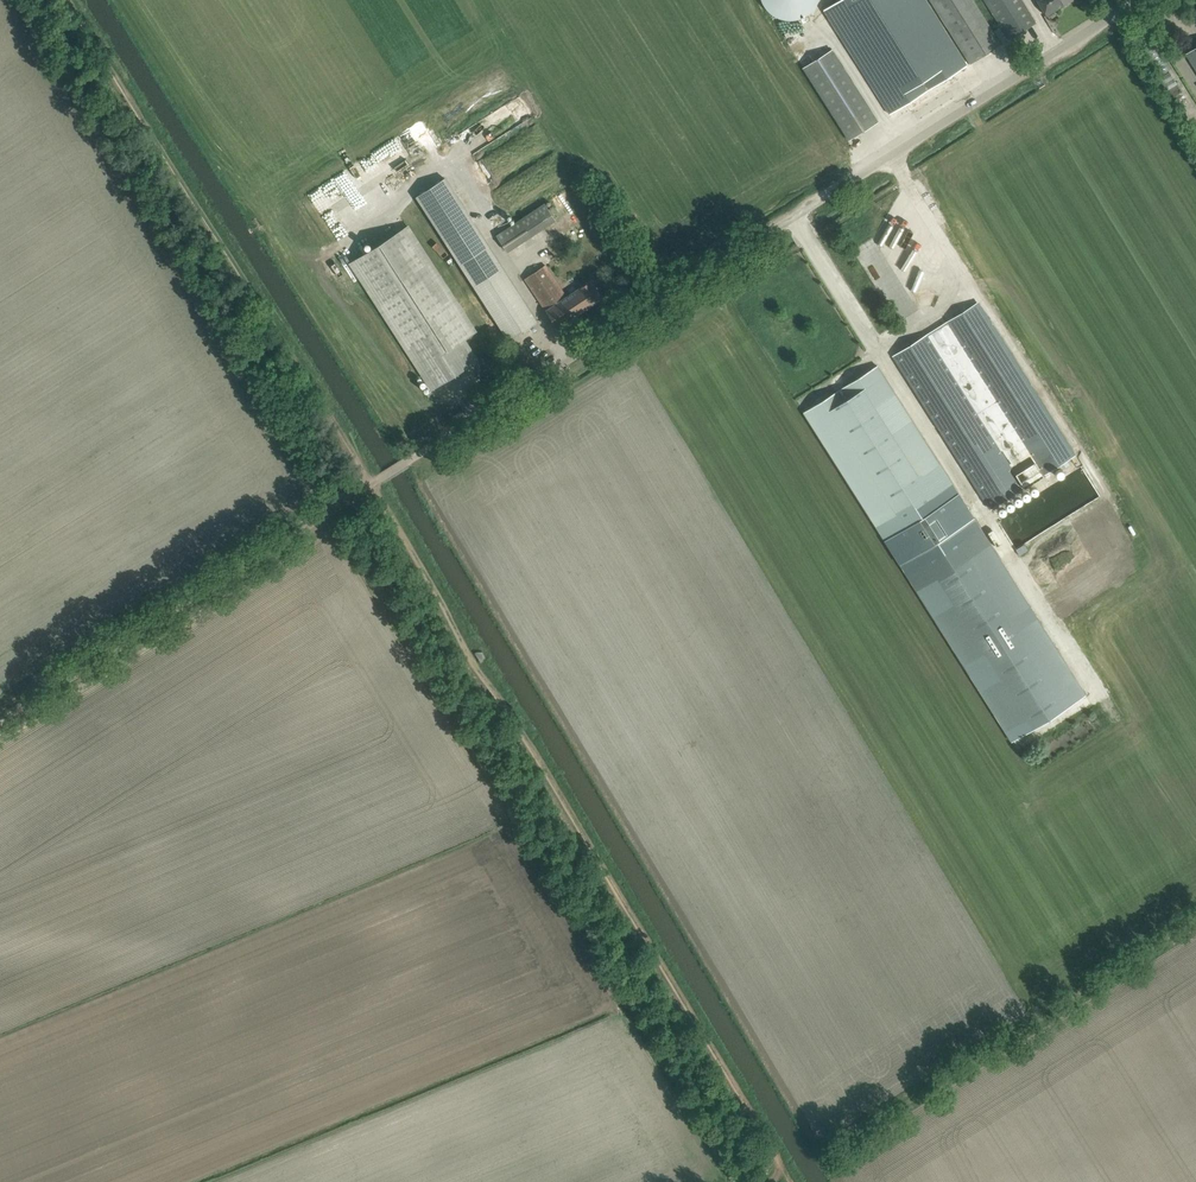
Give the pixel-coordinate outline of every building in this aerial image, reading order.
[(764,6),(768,11),(773,14),(779,17),(784,19),(789,19),(794,19),(799,18),(805,16),(813,10),(816,5),(818,1),(819,0),(761,0),(764,6)] [(824,9),(890,114),(967,65),(926,0),(839,0),(824,9)] [(1009,39),(1001,26),(993,31),(974,0),(931,0),(970,63),(1009,39)] [(1022,0),(984,0),(1001,26),(1009,39),(1036,21),(1022,0)] [(1047,14),(1070,0),(1038,0),(1047,14)] [(1185,53),(1195,70),(1195,47),(1185,53)] [(804,67),(849,139),(878,122),(832,49),(804,67)] [(486,133),(481,123),(458,134),(467,151),(481,145),(477,137),(486,133)] [(346,191),(364,221),(378,213),(375,207),(388,200),(380,187),(388,182),(372,155),(320,185),(326,196),(334,192),(337,197),(346,191)] [(415,197),(507,341),(537,321),(443,179),(415,197)] [(497,235),(508,251),(556,220),(545,203),(497,235)] [(349,263),(431,390),(478,360),(464,338),(477,330),(408,225),(349,263)] [(525,278),(557,328),(603,298),(591,280),(567,296),(546,264),(525,278)] [(1074,455),(978,302),(894,355),(990,508),(1074,455)] [(878,364),(803,412),(1012,741),(1086,694),(878,364)] [(997,519),(1016,550),(1101,496),(1081,465),(997,519)] [(479,653),(477,654),(483,665),(485,664),(488,658),(485,653),(479,653)]
